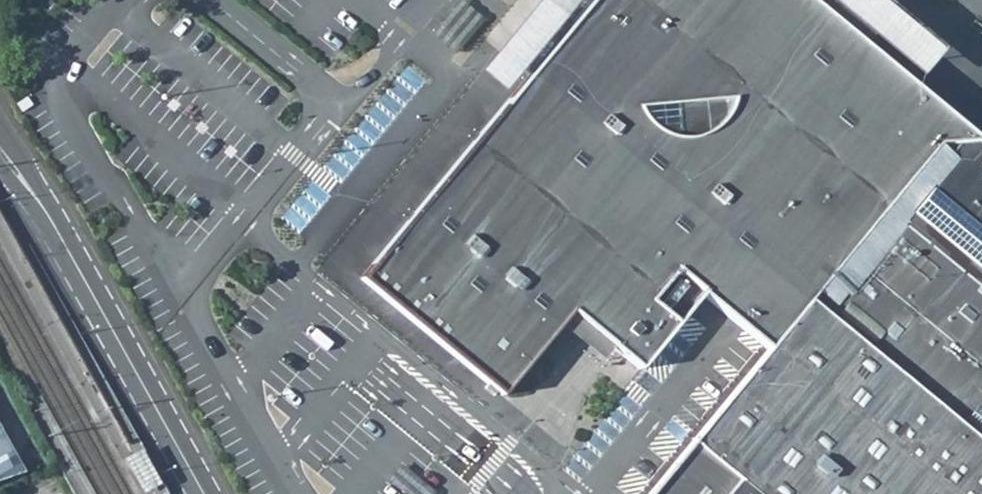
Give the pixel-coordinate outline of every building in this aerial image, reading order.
[(962,129),(931,104),(915,89),(862,46),(875,30),(853,12),(839,0),(825,0),(817,9),(806,0),(590,0),(562,34),(546,54),(531,72),(359,280),(487,385),(497,393),(502,397),(570,314),(594,335),(639,371),(700,296),(715,308),(768,351),(809,300),(981,444),(981,145),(962,129)] [(435,33),(457,50),(484,16),(464,0),(462,0),(435,33)] [(809,300),(768,351),(649,493),(981,493),(981,444),(809,300)] [(487,385),(484,389),(494,397),(497,393),(487,385)] [(23,472),(0,431),(0,480),(23,472)]
